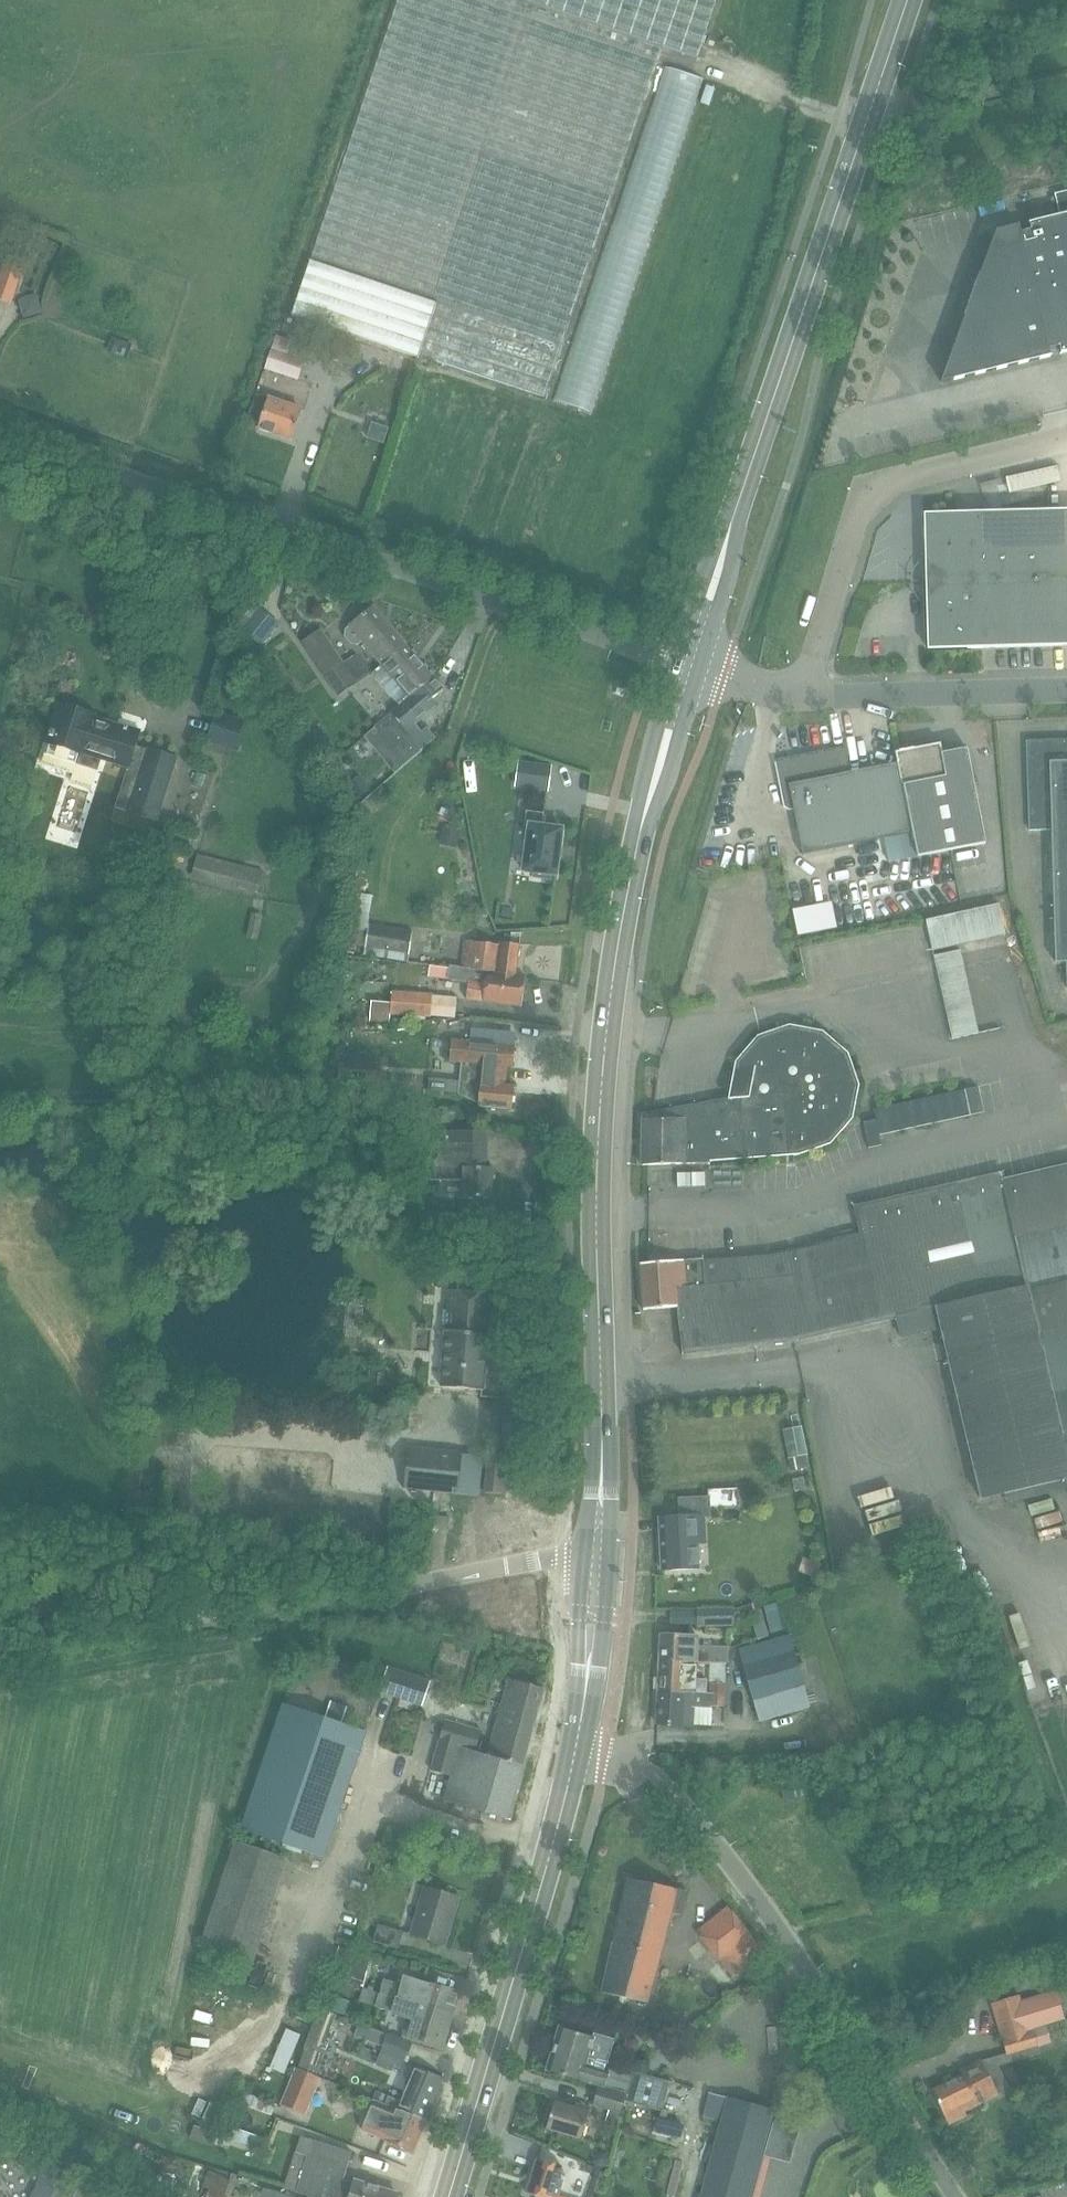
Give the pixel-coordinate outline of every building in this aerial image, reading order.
[(292,316),(418,358),(419,354),(546,397),(663,48),(698,60),(718,0),(398,0),(292,316)] [(942,383),(1051,357),(1049,350),(1059,348),(1061,354),(1066,353),(1066,191),(1054,195),(1060,216),(996,232),(980,275),(979,275),(976,283),(979,283),(984,304),(970,307),(968,306),(965,314),(966,314),(941,382),(942,383)] [(11,304),(22,272),(4,266),(0,276),(0,300),(11,304)] [(298,380),(304,361),(271,350),(264,370),(298,380)] [(247,420),(260,425),(259,429),(290,440),(301,409),(269,398),(269,399),(256,394),(247,420)] [(924,515),(926,583),(932,583),(932,586),(928,585),(927,594),(931,594),(928,626),(927,626),(928,649),(983,648),(996,648),(1007,647),(1019,647),(1029,647),(1040,647),(1051,646),(1063,646),(1066,646),(1066,510),(924,515)] [(262,584),(234,619),(246,627),(273,593),(262,584)] [(362,642),(382,665),(405,645),(373,606),(356,621),(345,630),(345,637),(351,644),(358,645),(362,642)] [(326,676),(342,665),(343,664),(320,631),(303,643),(326,676)] [(382,665),(410,698),(410,699),(434,679),(405,645),(382,665)] [(342,665),(326,676),(339,696),(369,675),(358,658),(353,657),(343,664),(342,665)] [(410,699),(410,698),(375,728),(384,739),(402,725),(406,730),(436,704),(432,700),(443,691),(434,679),(410,699)] [(61,704),(54,725),(48,743),(80,754),(77,764),(98,771),(103,758),(129,767),(129,766),(142,770),(128,812),(156,821),(169,779),(176,758),(136,745),(140,731),(125,726),(124,729),(92,719),(94,715),(61,704)] [(244,722),(216,713),(207,742),(235,751),(244,722)] [(405,765),(423,749),(412,737),(394,752),(405,765)] [(1027,741),(1030,831),(1052,830),(1056,963),(1066,962),(1066,740),(1027,741)] [(912,834),(911,834),(913,843),(914,843),(917,858),(985,844),(967,749),(942,754),(940,744),(895,753),(897,764),(912,834)] [(803,855),(911,834),(912,834),(897,764),(850,773),(845,746),(775,760),(776,766),(780,765),(786,769),(779,781),(784,807),(789,811),(794,810),(803,855)] [(551,768),(520,764),(517,785),(547,790),(548,790),(551,768)] [(75,815),(92,819),(100,784),(83,780),(75,815)] [(544,813),(527,811),(525,826),(529,826),(523,871),(535,873),(534,877),(551,880),(552,875),(556,876),(562,834),(562,829),(543,827),(544,813)] [(184,830),(210,835),(213,819),(187,814),(184,830)] [(264,872),(197,855),(192,875),(259,892),(264,872)] [(926,921),(933,951),(1005,935),(998,905),(926,921)] [(247,938),(258,941),(263,916),(252,913),(247,938)] [(413,932),(369,925),(365,947),(409,954),(413,932)] [(466,941),(462,965),(471,966),(470,971),(516,976),(521,945),(501,943),(500,945),(466,941)] [(944,965),(956,1037),(985,1032),(974,960),(944,965)] [(471,966),(462,965),(462,968),(450,966),(448,980),(469,983),(466,999),(514,1005),(522,1005),(526,978),(516,976),(470,971),(471,966)] [(386,1012),(427,1016),(429,993),(388,990),(386,1012)] [(794,1156),(799,1155),(826,1144),(850,1120),(858,1087),(848,1054),(823,1031),(789,1024),(757,1036),(735,1061),(732,1078),(733,1078),(734,1079),(737,1080),(734,1093),(735,1097),(729,1098),(729,1099),(693,1105),(693,1104),(642,1114),(642,1165),(710,1163),(710,1160),(794,1154),(794,1156)] [(473,1030),(472,1043),(452,1041),(450,1061),(463,1062),(460,1094),(479,1103),(478,1107),(512,1110),(514,1086),(505,1086),(507,1067),(513,1067),(515,1047),(489,1044),(490,1031),(473,1030)] [(340,1067),(337,1097),(381,1102),(384,1072),(340,1067)] [(876,1110),(881,1135),(971,1115),(966,1090),(876,1110)] [(464,1198),(470,1198),(492,1199),(492,1195),(495,1194),(495,1184),(492,1183),(493,1168),(485,1168),(485,1162),(487,1162),(488,1131),(459,1131),(459,1133),(429,1132),(428,1180),(464,1180),(464,1198)] [(640,1264),(644,1310),(677,1308),(682,1354),(800,1342),(897,1319),(901,1338),(941,1329),(981,1499),(1006,1493),(1066,1479),(1066,1166),(1005,1180),(1003,1174),(876,1203),(855,1208),(861,1234),(774,1253),(640,1264)] [(435,1232),(464,1234),(465,1216),(436,1215),(435,1232)] [(462,1388),(484,1390),(492,1293),(450,1290),(442,1387),(462,1388)] [(501,1446),(503,1446),(524,1448),(529,1398),(506,1396),(501,1446)] [(783,1431),(792,1471),(811,1467),(802,1427),(783,1431)] [(407,1450),(406,1466),(403,1488),(479,1496),(483,1457),(407,1450)] [(485,1493),(502,1494),(505,1465),(488,1464),(485,1493)] [(726,1480),(727,1498),(748,1498),(748,1480),(726,1480)] [(660,1518),(663,1571),(698,1569),(697,1544),(705,1543),(703,1517),(710,1517),(709,1497),(679,1499),(680,1517),(660,1518)] [(699,1626),(734,1625),(734,1609),(698,1610),(699,1626)] [(661,1636),(659,1661),(696,1662),(726,1664),(726,1650),(697,1649),(698,1638),(661,1636)] [(759,1720),(811,1706),(791,1636),(740,1650),(759,1720)] [(696,1662),(659,1661),(658,1693),(706,1694),(706,1681),(695,1680),(696,1662)] [(379,1693),(422,1709),(432,1682),(388,1667),(379,1693)] [(507,1819),(544,1689),(509,1680),(488,1756),(476,1752),(481,1732),(445,1722),(431,1772),(451,1777),(444,1802),(507,1819)] [(711,1682),(710,1694),(724,1695),(725,1683),(711,1682)] [(706,1694),(658,1693),(657,1724),(693,1725),(693,1707),(710,1708),(711,1706),(724,1707),(724,1695),(710,1694),(706,1694)] [(240,1830),(324,1858),(366,1732),(283,1704),(240,1830)] [(200,1948),(251,1965),(287,1859),(236,1842),(200,1948)] [(602,1992),(623,1997),(647,2003),(668,1912),(682,1915),(687,1891),(628,1878),(602,1992)] [(407,1933),(444,1945),(458,1897),(426,1887),(412,1934),(408,1932),(407,1933)] [(698,1932),(720,1960),(734,1977),(765,1953),(729,1908),(698,1932)] [(373,1941),(398,1949),(403,1932),(378,1924),(373,1941)] [(334,1978),(348,1983),(350,1976),(356,1978),(361,1961),(356,1960),(358,1953),(348,1950),(346,1956),(340,1955),(334,1978)] [(384,1979),(380,1993),(381,1994),(393,1997),(394,1996),(453,2015),(453,2012),(459,1993),(460,1992),(424,1981),(423,1982),(403,1975),(401,1984),(384,1979)] [(1009,2053),(994,2058),(997,2065),(1011,2061),(1039,2053),(1037,2047),(1032,2030),(1046,2025),(1066,2019),(1058,1990),(1021,2001),(1020,1996),(995,2003),(1009,2053)] [(393,1997),(380,1993),(377,2006),(412,2017),(406,2036),(442,2047),(453,2015),(394,1996),(393,1997)] [(321,2008),(297,2069),(318,2077),(330,2045),(326,2044),(332,2029),(336,2031),(341,2016),(321,2008)] [(358,2033),(356,2036),(384,2047),(389,2034),(362,2023),(358,2033)] [(568,2077),(594,2084),(604,2088),(609,2073),(594,2069),(597,2059),(608,2063),(614,2040),(594,2034),(593,2038),(560,2028),(547,2070),(568,2077)] [(384,2047),(382,2052),(404,2062),(412,2043),(389,2034),(384,2047)] [(964,2076),(933,2092),(950,2124),(965,2116),(963,2111),(960,2105),(974,2098),(978,2104),(1009,2089),(1008,2088),(997,2065),(994,2058),(982,2063),(982,2062),(962,2072),(964,2076)] [(387,2098),(384,2105),(426,2121),(443,2078),(409,2064),(404,2077),(410,2079),(400,2103),(387,2098)] [(282,2105),(304,2115),(320,2078),(318,2077),(297,2069),(282,2105)] [(632,2071),(630,2077),(609,2071),(609,2073),(604,2088),(620,2092),(618,2098),(656,2110),(654,2116),(660,2118),(663,2110),(662,2109),(670,2083),(632,2071)] [(697,2100),(702,2081),(689,2077),(683,2096),(697,2100)] [(620,2092),(604,2088),(594,2084),(588,2103),(603,2107),(600,2118),(610,2122),(614,2111),(618,2098),(620,2092)] [(709,2093),(702,2117),(720,2122),(727,2098),(709,2093)] [(426,2121),(384,2105),(372,2100),(360,2130),(413,2152),(426,2121)] [(546,2129),(567,2135),(581,2139),(590,2108),(576,2104),(575,2108),(554,2102),(546,2129)] [(244,2116),(238,2131),(263,2142),(269,2127),(244,2116)] [(285,2189),(309,2196),(308,2196),(396,2196),(397,2194),(378,2188),(378,2190),(369,2187),(369,2185),(355,2181),(354,2183),(344,2179),(352,2152),(313,2140),(308,2156),(300,2181),(288,2178),(285,2189)] [(760,2159),(716,2147),(702,2196),(750,2196),(760,2159)] [(526,2194),(537,2196),(559,2196),(553,2195),(562,2166),(537,2159),(526,2194)] [(47,2165),(31,2196),(112,2196),(47,2165)]
